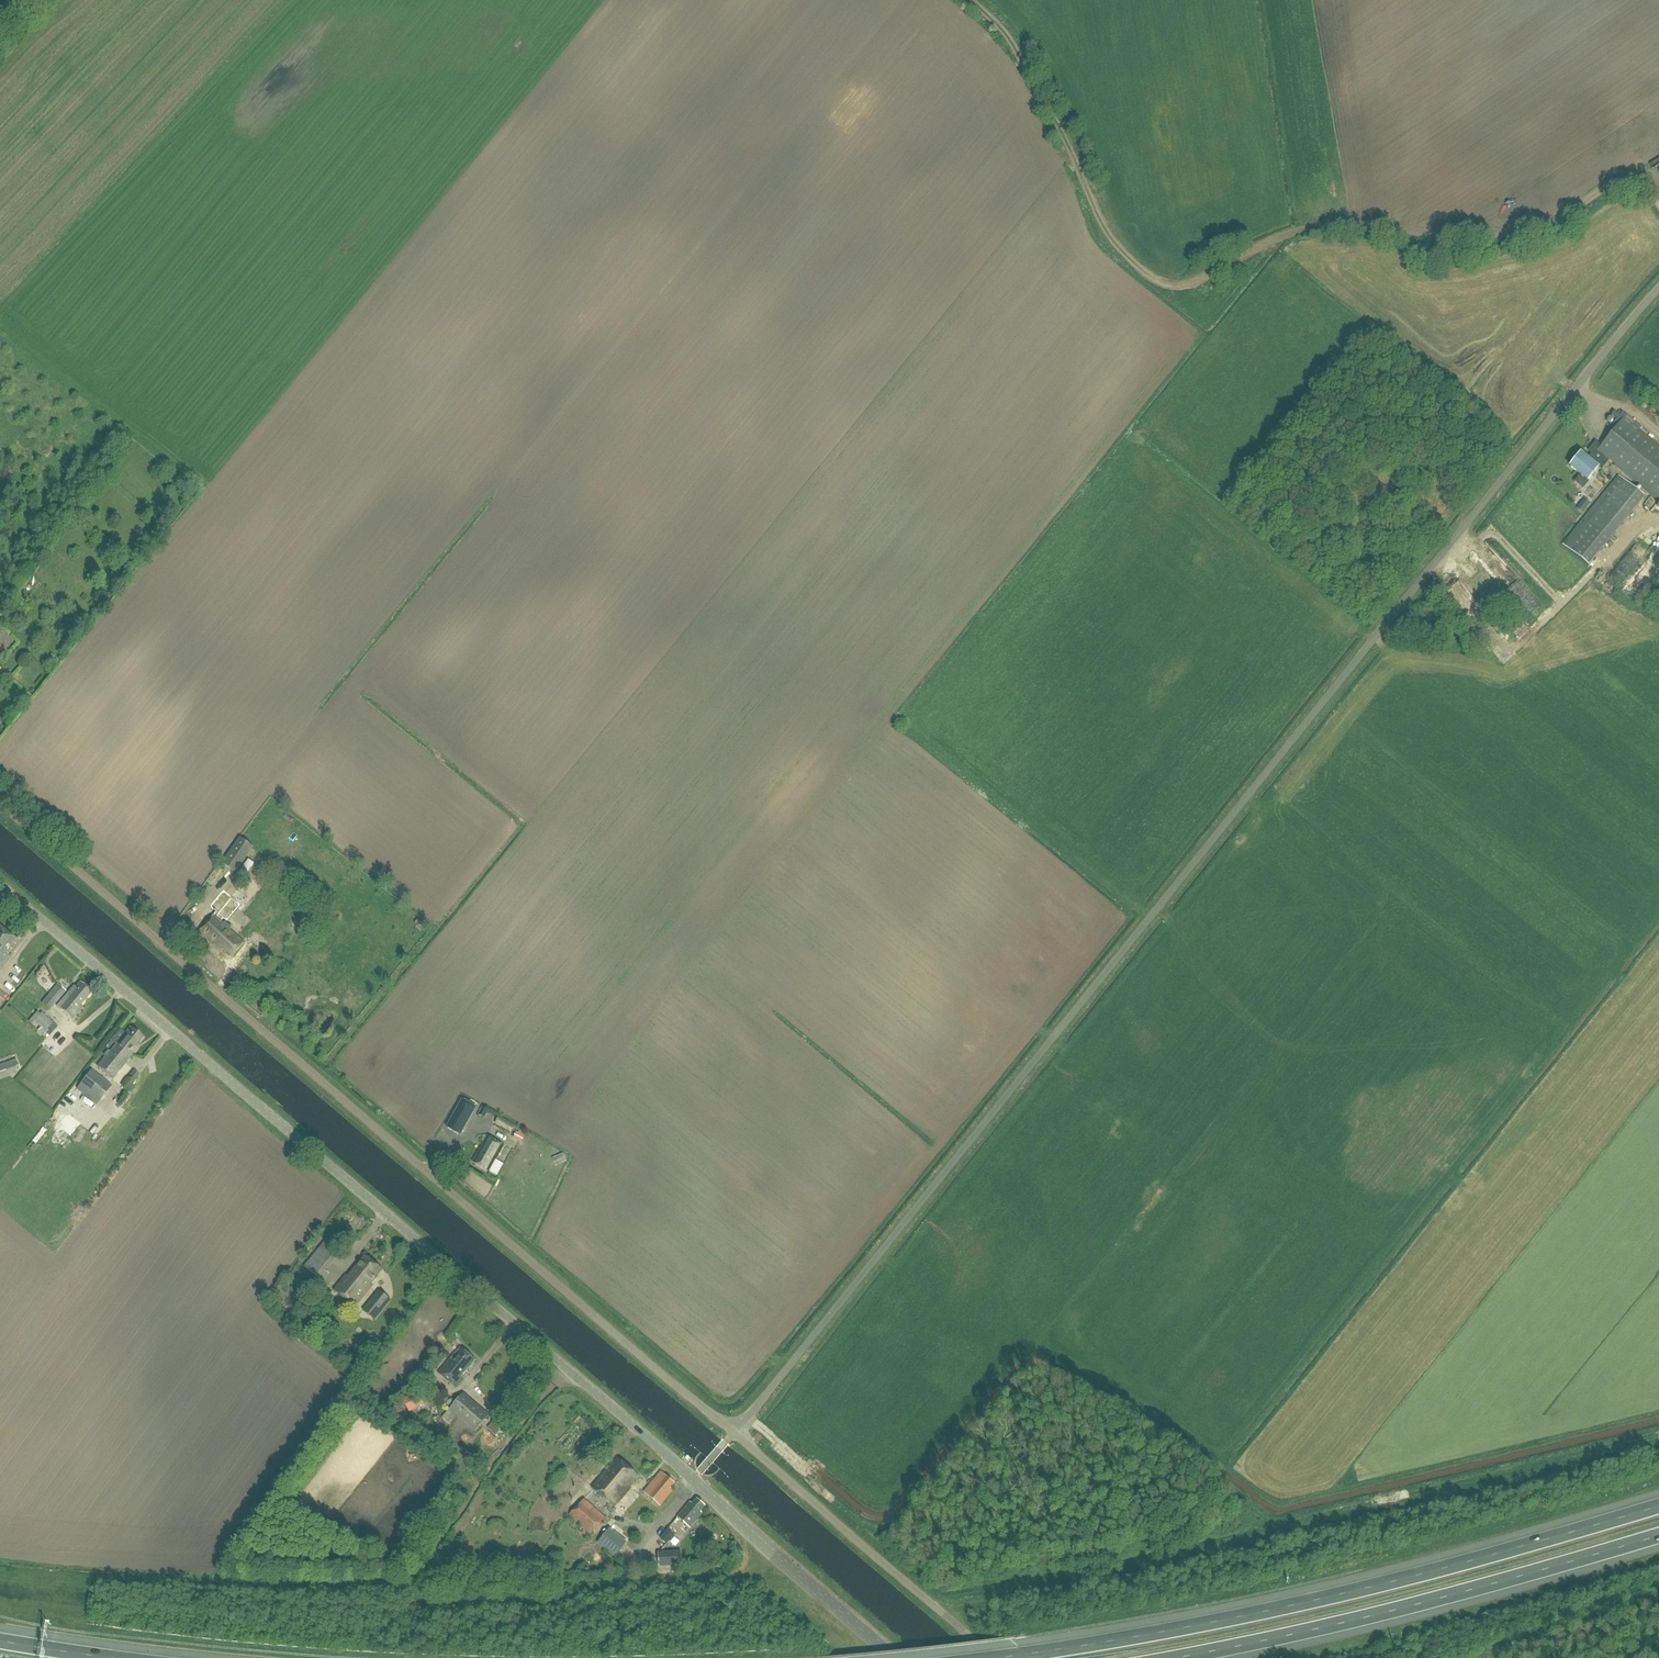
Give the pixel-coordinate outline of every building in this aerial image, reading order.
[(1624,417),(1599,447),(1594,443),(1586,453),(1589,455),(1587,458),(1580,452),(1570,465),(1587,479),(1606,456),(1658,500),(1658,445),(1624,417)] [(1643,498),(1618,476),(1561,545),(1587,566),(1643,498)] [(1587,498),(1578,509),(1585,514),(1594,504),(1587,498)] [(1636,549),(1630,564),(1639,569),(1646,554),(1636,549)] [(1658,575),(1658,557),(1655,553),(1640,569),(1645,574),(1640,578),(1648,586),(1658,575)] [(253,848),(240,839),(222,864),(235,873),(253,848)] [(260,877),(264,870),(258,867),(254,874),(260,877)] [(231,896),(223,889),(217,897),(209,890),(201,899),(216,912),(199,931),(200,932),(214,944),(216,941),(233,956),(244,942),(229,929),(232,925),(227,921),(237,908),(242,912),(245,908),(244,908),(250,902),(236,890),(231,896)] [(343,920),(335,927),(342,936),(350,929),(343,920)] [(0,930),(0,968),(8,957),(5,955),(15,942),(0,930)] [(296,948),(300,953),(309,945),(304,940),(296,948)] [(65,992),(56,985),(40,1003),(49,1010),(65,992)] [(92,994),(81,985),(77,990),(75,988),(65,1001),(66,1002),(58,1011),(74,1024),(84,1011),(81,1008),(92,994)] [(50,1037),(58,1028),(41,1012),(32,1021),(50,1037)] [(144,1039),(131,1029),(118,1046),(116,1046),(98,1069),(115,1081),(137,1052),(135,1050),(144,1039)] [(15,1059),(0,1065),(0,1077),(19,1070),(15,1059)] [(111,1087),(91,1070),(75,1089),(95,1106),(111,1087)] [(139,1075),(132,1071),(118,1089),(124,1094),(139,1075)] [(68,1113),(76,1102),(70,1097),(62,1108),(68,1113)] [(476,1107),(462,1100),(447,1129),(460,1136),(476,1107)] [(503,1145),(486,1135),(471,1162),(488,1172),(503,1145)] [(554,1160),(556,1166),(568,1162),(566,1155),(554,1160)] [(500,1177),(506,1164),(497,1160),(491,1173),(500,1177)] [(351,1217),(361,1222),(366,1213),(356,1207),(351,1217)] [(334,1248),(325,1240),(303,1268),(320,1281),(327,1273),(324,1270),(335,1256),(331,1252),(334,1248)] [(383,1271),(366,1258),(350,1277),(347,1275),(334,1291),(355,1309),(373,1287),(371,1285),(383,1271)] [(389,1302),(378,1293),(362,1313),(373,1322),(389,1302)] [(478,1358),(463,1345),(440,1371),(458,1386),(466,1378),(463,1375),(478,1358)] [(424,1406),(416,1390),(389,1404),(397,1420),(424,1406)] [(489,1414),(464,1393),(450,1411),(475,1432),(489,1414)] [(639,1476),(619,1458),(593,1487),(615,1506),(636,1483),(634,1481),(639,1476)] [(675,1483),(661,1471),(644,1491),(661,1506),(673,1492),(671,1491),(675,1486),(673,1485),(675,1483)] [(605,1519),(584,1499),(570,1515),(590,1534),(605,1519)] [(705,1507),(696,1499),(691,1505),(689,1503),(677,1517),(690,1528),(701,1515),(699,1513),(705,1507)] [(601,1542),(617,1557),(633,1538),(617,1524),(601,1542)] [(670,1544),(677,1534),(668,1528),(662,1538),(670,1544)] [(681,1552),(659,1554),(659,1568),(683,1566),(681,1552)]
